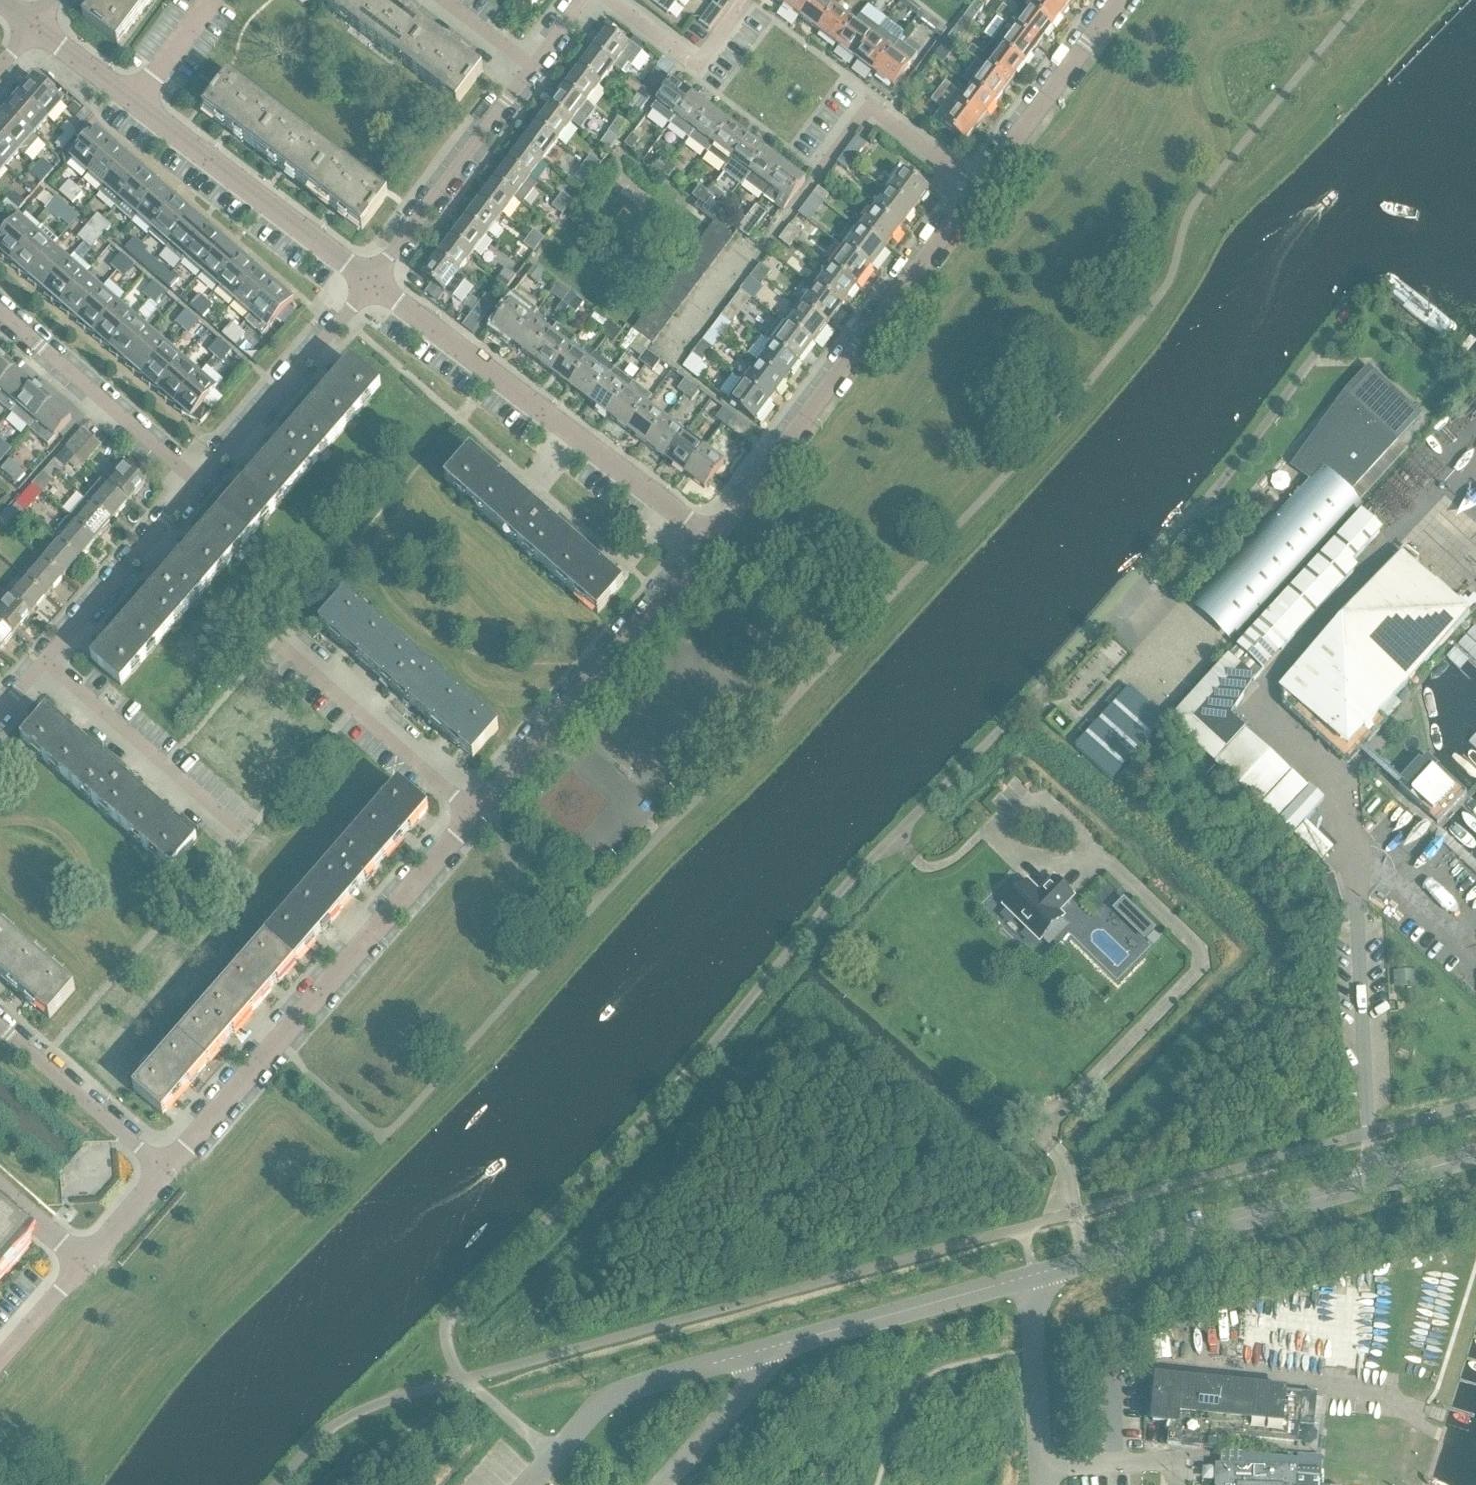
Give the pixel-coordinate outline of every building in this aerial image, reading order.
[(82,22),(116,48),(153,0),(99,0),(82,22)] [(371,0),(314,0),(350,27),(371,0)] [(350,27),(403,67),(428,33),(384,0),(371,0),(350,27)] [(531,8),(537,0),(520,0),(531,8)] [(667,15),(679,0),(646,0),(667,15)] [(717,9),(723,13),(733,0),(724,0),(717,9)] [(782,6),(800,20),(815,0),(786,0),(782,6)] [(820,0),(815,0),(800,20),(818,34),(835,11),(839,6),(832,1),(828,6),(820,0)] [(906,0),(901,0),(898,4),(917,17),(921,12),(906,0)] [(1052,0),(1038,0),(1029,11),(1052,29),(1066,10),(1052,0)] [(1066,10),(1074,0),(1052,0),(1066,10)] [(976,3),(963,22),(967,25),(970,27),(983,8),(976,3)] [(723,13),(717,9),(713,5),(698,25),(708,33),(723,13)] [(854,25),(837,47),(855,61),(872,39),(878,32),(886,21),(867,7),(854,25)] [(1052,29),(1029,11),(1022,21),(1003,7),(995,17),(1007,25),(1037,48),(1052,29)] [(854,25),(835,11),(818,34),(837,47),(854,25)] [(921,12),(917,17),(936,32),(935,34),(940,38),(945,31),(940,27),(940,26),(921,12)] [(872,39),(855,61),(873,75),(890,53),(891,54),(899,44),(905,35),(886,21),(878,32),(872,39)] [(948,42),(952,45),(967,25),(963,22),(948,42)] [(1037,48),(1007,25),(999,35),(992,43),(1023,67),(1037,48)] [(481,73),(428,33),(403,67),(456,107),(481,73)] [(606,33),(592,52),(614,69),(622,75),(625,77),(642,54),(619,37),(616,41),(606,33)] [(952,45),(948,42),(938,54),(946,60),(956,48),(952,45)] [(1023,67),(992,43),(982,57),(971,49),(966,56),(976,63),(1008,87),(1023,67)] [(890,53),(873,75),(892,89),(900,79),(909,67),(917,57),(899,44),(891,54),(890,53)] [(592,52),(578,71),(599,87),(608,93),(622,75),(614,69),(592,52)] [(976,63),(963,82),(971,88),(994,105),(1008,87),(976,63)] [(199,78),(203,82),(200,87),(208,93),(222,74),(209,65),(199,78)] [(641,90),(651,98),(667,76),(657,68),(641,90)] [(578,71),(564,89),(586,106),(599,87),(578,71)] [(255,152),(281,118),(228,78),(202,113),(255,152)] [(20,97),(47,121),(61,104),(35,81),(27,91),(23,88),(18,97),(20,98),(20,97)] [(670,127),(692,98),(672,83),(650,113),(670,127)] [(994,105),(971,88),(964,98),(945,84),(938,93),(980,124),(994,105)] [(564,89),(550,108),(571,125),(581,132),(595,113),(586,106),(564,89)] [(651,98),(641,90),(636,97),(646,105),(651,98)] [(980,124),(938,93),(930,103),(941,111),(934,121),(965,144),(980,124)] [(20,97),(20,98),(12,107),(9,105),(4,114),(5,115),(6,114),(33,137),(47,121),(20,97)] [(711,112),(692,98),(670,127),(688,141),(711,112)] [(550,108),(535,127),(557,144),(571,125),(550,108)] [(711,112),(688,141),(707,155),(729,126),(711,112)] [(5,115),(0,121),(0,136),(19,153),(25,158),(39,142),(33,137),(6,114),(5,115)] [(334,158),(281,118),(255,152),(308,192),(334,158)] [(618,120),(613,127),(623,135),(629,128),(618,120)] [(75,139),(78,136),(66,126),(60,132),(64,136),(63,137),(71,144),(75,139)] [(86,126),(78,136),(75,139),(83,146),(71,160),(87,174),(110,147),(105,143),(108,138),(87,128),(87,127),(86,126)] [(748,140),(729,126),(707,155),(725,169),(726,169),(748,140)] [(535,127),(521,146),(543,163),(557,144),(535,127)] [(623,135),(613,127),(607,134),(618,142),(623,135)] [(4,169),(19,153),(0,136),(0,166),(4,169)] [(632,136),(624,147),(631,152),(639,142),(632,136)] [(71,144),(63,137),(54,147),(62,154),(71,144)] [(856,138),(841,158),(852,166),(867,146),(856,138)] [(726,169),(725,169),(725,170),(744,185),(767,154),(748,140),(726,169)] [(110,147),(87,174),(104,188),(127,161),(121,157),(124,152),(111,146),(110,147)] [(543,163),(521,146),(507,165),(529,181),(543,163)] [(786,168),(767,154),(744,185),(763,199),(786,168)] [(334,158),(308,192),(361,232),(387,198),(334,158)] [(590,158),(585,164),(595,172),(600,165),(590,158)] [(852,166),(841,158),(836,165),(846,173),(852,166)] [(662,175),(670,165),(662,159),(654,168),(662,175)] [(127,161),(104,188),(105,189),(99,195),(114,209),(143,176),(138,171),(140,166),(128,160),(127,161)] [(41,161),(35,168),(47,178),(53,171),(41,161)] [(595,172),(585,164),(579,172),(590,179),(595,172)] [(507,165),(493,184),(515,200),(523,205),(537,186),(529,181),(507,165)] [(670,165),(662,175),(668,180),(676,170),(670,165)] [(47,178),(35,168),(30,175),(41,185),(47,178)] [(786,168),(763,199),(782,213),(805,183),(786,168)] [(902,173),(887,193),(913,212),(928,192),(902,173)] [(143,176),(114,209),(131,223),(137,216),(160,190),(159,190),(154,185),(156,180),(144,174),(143,176)] [(65,200),(75,189),(69,183),(58,195),(65,200)] [(515,200),(493,184),(479,203),(501,219),(515,200)] [(160,190),(137,216),(153,230),(176,204),(170,199),(173,194),(160,188),(159,190),(160,190)] [(700,204),(707,194),(699,188),(692,198),(700,204)] [(82,195),(75,189),(65,200),(72,206),(82,195)] [(818,190),(813,197),(822,204),(828,197),(818,190)] [(887,193),(873,212),(899,231),(913,212),(887,193)] [(7,201),(19,211),(25,204),(13,194),(7,201)] [(712,197),(707,194),(700,204),(704,207),(712,197)] [(561,195),(556,202),(566,210),(572,202),(561,195)] [(822,204),(813,197),(808,204),(817,210),(822,204)] [(51,216),(61,205),(54,199),(44,211),(51,216)] [(19,211),(7,201),(1,207),(13,217),(19,211)] [(176,202),(176,204),(153,230),(169,244),(192,218),(187,213),(189,208),(176,202)] [(566,210),(556,202),(551,208),(561,216),(566,210)] [(479,203),(465,222),(486,238),(501,219),(479,203)] [(61,205),(51,216),(58,222),(68,211),(61,205)] [(745,222),(737,233),(748,241),(766,217),(755,208),(745,222)] [(873,212),(859,231),(885,251),(899,231),(873,212)] [(97,216),(87,228),(94,233),(104,222),(97,216)] [(169,244),(165,249),(181,263),(185,258),(208,232),(203,227),(205,223),(193,217),(192,218),(169,244)] [(737,233),(745,222),(738,217),(731,228),(737,233)] [(34,236),(17,221),(0,242),(0,253),(4,256),(2,260),(10,264),(34,236)] [(110,228),(104,222),(94,233),(100,239),(110,228)] [(465,222),(451,240),(473,257),(486,238),(465,222)] [(713,225),(706,234),(725,249),(733,239),(713,225)] [(34,236),(10,264),(11,265),(12,263),(20,270),(18,274),(26,278),(51,250),(57,242),(41,228),(38,232),(34,236)] [(94,233),(87,228),(77,239),(84,245),(94,233)] [(784,235),(794,242),(799,235),(789,228),(784,235)] [(209,231),(208,232),(185,258),(202,273),(225,246),(219,242),(222,237),(209,231)] [(859,231),(844,250),(870,270),(885,251),(859,231)] [(528,240),(538,247),(544,240),(533,232),(528,240)] [(100,239),(94,233),(84,245),(90,251),(100,239)] [(706,234),(698,245),(718,259),(725,249),(706,234)] [(794,242),(784,235),(778,242),(789,249),(794,242)] [(131,257),(140,246),(134,240),(124,251),(131,257)] [(451,240),(437,259),(458,275),(473,257),(451,240)] [(538,247),(528,240),(523,247),(533,254),(538,247)] [(225,246),(202,273),(218,287),(241,260),(236,256),(238,251),(225,245),(225,246)] [(698,245),(691,254),(711,269),(718,259),(698,245)] [(147,251),(140,246),(131,257),(137,262),(147,251)] [(67,264),(51,250),(26,278),(27,279),(28,277),(36,284),(34,288),(43,292),(67,264)] [(844,250),(830,269),(856,289),(870,270),(844,250)] [(691,254),(684,264),(703,278),(711,269),(691,254)] [(116,273),(127,261),(120,255),(110,267),(116,273)] [(67,264),(43,292),(43,293),(44,291),(52,298),(50,302),(59,307),(83,278),(89,271),(74,257),(67,264)] [(242,259),(241,260),(218,287),(234,301),(257,274),(252,270),(254,265),(242,259)] [(437,259),(422,278),(431,285),(425,295),(437,304),(444,295),(452,301),(466,281),(458,275),(437,259)] [(127,261),(116,273),(123,279),(134,267),(127,261)] [(684,264),(677,273),(696,288),(703,278),(684,264)] [(755,273),(765,281),(770,274),(760,266),(755,273)] [(163,285),(173,274),(166,268),(156,279),(163,285)] [(830,269),(815,289),(841,308),(856,289),(830,269)] [(505,270),(500,277),(510,285),(515,278),(505,270)] [(537,287),(545,277),(545,276),(538,271),(530,282),(537,287)] [(258,273),(257,274),(234,301),(252,316),(275,289),(274,289),(268,284),(271,279),(258,273)] [(677,273),(669,284),(688,298),(696,288),(677,273)] [(765,281),(755,273),(749,280),(760,287),(765,281)] [(180,280),(173,274),(163,285),(170,291),(180,280)] [(510,285),(500,277),(495,284),(505,292),(510,285)] [(100,293),(83,278),(59,307),(60,307),(60,305),(69,313),(67,317),(75,321),(100,293)] [(149,302),(159,290),(153,284),(142,296),(149,302)] [(669,284),(662,293),(681,307),(688,298),(669,284)] [(275,289),(252,316),(245,324),(262,338),(291,304),(285,298),(287,293),(275,287),(274,289),(275,289)] [(815,289),(801,308),(827,327),(841,308),(815,289)] [(166,296),(159,290),(149,302),(155,307),(166,296)] [(116,307),(100,293),(75,321),(76,321),(77,320),(85,327),(83,331),(91,335),(116,307)] [(681,307),(662,293),(655,303),(674,317),(681,307)] [(740,293),(726,311),(736,319),(750,300),(740,293)] [(513,294),(489,326),(494,330),(492,332),(511,347),(531,321),(537,312),(514,294),(513,294)] [(569,310),(576,300),(569,294),(561,304),(569,310)] [(196,314),(206,302),(199,296),(189,308),(196,314)] [(471,315),(482,323),(496,304),(486,296),(471,315)] [(576,300),(569,310),(575,314),(583,305),(576,300)] [(206,302),(196,314),(202,319),(213,308),(206,302)] [(674,317),(655,303),(648,312),(667,327),(674,317)] [(132,321),(116,307),(91,335),(92,335),(93,334),(101,341),(99,345),(108,349),(132,321)] [(827,327),(801,308),(787,327),(813,346),(827,327)] [(736,319),(726,311),(721,318),(731,325),(736,319)] [(648,312),(640,322),(660,337),(667,327),(648,312)] [(182,330),(192,318),(185,313),(175,324),(182,330)] [(192,318),(182,330),(188,335),(198,324),(192,318)] [(148,335),(132,321),(108,349),(109,349),(109,348),(117,355),(115,359),(124,363),(148,335)] [(531,321),(511,347),(530,361),(550,335),(531,321)] [(779,321),(765,341),(772,346),(798,366),(813,346),(787,327),(779,321)] [(660,337),(640,322),(633,332),(652,347),(660,337)] [(607,339),(614,329),(608,323),(600,334),(607,339)] [(228,342),(238,330),(231,325),(221,336),(228,342)] [(556,327),(550,335),(530,361),(550,376),(576,342),(556,327)] [(621,333),(614,329),(607,339),(613,344),(621,333)] [(238,330),(228,342),(234,348),(245,337),(238,330)] [(165,349),(148,335),(124,363),(125,364),(125,362),(134,369),(132,373),(140,377),(165,349)] [(214,358),(224,347),(218,341),(208,352),(214,358)] [(576,342),(550,376),(568,389),(594,355),(576,342)] [(702,342),(697,349),(708,358),(713,351),(702,342)] [(772,346),(758,365),(784,385),(798,366),(772,346)] [(231,353),(224,347),(214,358),(221,364),(231,353)] [(165,349),(140,377),(141,378),(142,376),(150,383),(148,387),(156,391),(181,363),(165,349)] [(708,358),(697,349),(691,357),(702,365),(708,358)] [(645,368),(653,357),(646,352),(638,363),(645,368)] [(613,370),(594,355),(568,389),(588,404),(613,370)] [(653,357),(645,368),(652,374),(660,363),(653,357)] [(14,371),(0,360),(0,387),(14,371)] [(197,377),(181,363),(156,391),(157,392),(158,390),(166,397),(164,402),(173,406),(197,377)] [(308,414),(337,440),(380,390),(351,364),(308,414)] [(758,365),(744,384),(770,404),(784,385),(758,365)] [(613,370),(588,404),(608,419),(633,385),(613,370)] [(14,371),(0,387),(0,407),(9,415),(32,388),(14,371)] [(1270,515),(1196,597),(1238,637),(1248,626),(1360,504),(1350,494),(1421,417),(1389,388),(1371,372),(1297,469),(1310,482),(1275,519),(1270,515)] [(214,392),(197,377),(173,406),(174,406),(174,405),(183,412),(181,416),(199,424),(198,425),(200,426),(211,413),(202,406),(214,392)] [(683,396),(691,386),(684,381),(676,392),(683,396)] [(770,404),(744,384),(729,404),(755,424),(770,404)] [(633,385),(608,419),(626,433),(645,407),(651,398),(633,385)] [(698,392),(691,386),(683,396),(690,401),(698,392)] [(51,404),(32,388),(9,415),(27,431),(51,404)] [(71,421),(51,404),(27,431),(47,449),(54,440),(71,421)] [(665,421),(645,407),(626,433),(645,447),(665,421)] [(721,426),(729,415),(723,410),(715,421),(721,426)] [(337,440),(308,414),(264,464),(294,489),(337,440)] [(750,430),(729,415),(721,426),(742,441),(750,430)] [(684,436),(665,421),(645,447),(665,462),(684,436)] [(75,458),(92,438),(82,430),(65,449),(75,458)] [(703,450),(684,436),(665,462),(683,476),(703,450)] [(92,438),(75,458),(85,467),(102,447),(92,438)] [(703,450),(683,476),(704,491),(723,465),(703,450)] [(496,527),(521,498),(470,453),(444,483),(496,527)] [(16,484),(23,475),(8,462),(0,471),(16,484)] [(48,469),(57,477),(64,469),(54,462),(48,469)] [(108,474),(101,482),(127,505),(145,485),(142,482),(147,476),(131,462),(115,480),(108,474)] [(264,464),(221,513),(251,539),(294,489),(264,464)] [(57,477),(48,469),(42,475),(52,483),(57,477)] [(40,478),(33,486),(37,490),(45,482),(40,478)] [(101,482),(85,499),(93,506),(92,507),(111,523),(127,505),(101,482)] [(521,498),(496,527),(547,572),(572,542),(521,498)] [(15,506),(25,515),(31,508),(22,499),(17,505),(15,506)] [(85,499),(68,519),(95,542),(111,523),(92,507),(93,506),(85,499)] [(25,515),(15,506),(10,512),(20,521),(25,515)] [(221,513),(178,563),(207,588),(251,539),(221,513)] [(1230,718),(1253,682),(1353,573),(1348,567),(1379,534),(1359,516),(1228,658),(1170,723),(1215,764),(1244,731),(1230,718)] [(95,542),(68,519),(52,537),(60,544),(59,544),(78,561),(95,542)] [(572,542),(547,572),(598,617),(623,587),(572,542)] [(78,561),(59,544),(43,563),(62,580),(78,561)] [(1402,555),(1341,621),(1408,683),(1469,617),(1402,555)] [(43,563),(26,582),(46,599),(62,580),(43,563)] [(207,588),(178,563),(135,612),(164,638),(207,588)] [(26,582),(11,600),(10,601),(29,617),(46,599),(26,582)] [(11,600),(4,593),(0,598),(0,625),(13,636),(29,617),(10,601),(11,600)] [(371,671),(396,642),(345,598),(320,627),(371,671)] [(164,638),(135,612),(91,662),(121,688),(164,638)] [(1341,621),(1280,688),(1283,692),(1284,704),(1303,723),(1303,726),(1345,765),(1384,723),(1377,717),(1408,683),(1341,621)] [(13,636),(0,625),(0,651),(13,636)] [(447,687),(396,642),(371,671),(422,716),(447,687)] [(1167,721),(1129,686),(1075,746),(1113,780),(1167,721)] [(447,687),(422,716),(473,760),(498,731),(447,687)] [(71,786),(97,757),(47,713),(21,743),(71,786)] [(147,801),(97,757),(71,786),(121,830),(147,801)] [(1393,787),(1428,819),(1452,793),(1417,761),(1393,787)] [(399,785),(355,836),(384,862),(429,811),(399,785)] [(147,801),(121,830),(171,874),(197,844),(147,801)] [(1321,860),(1332,849),(1306,824),(1295,835),(1314,854),(1321,860)] [(355,836),(310,887),(340,913),(384,862),(355,836)] [(1039,941),(1046,935),(1062,918),(1057,913),(1072,898),(1054,880),(1044,889),(1046,891),(1040,896),(1027,883),(1004,907),(1039,941)] [(340,913),(310,887),(266,938),(296,964),(340,913)] [(1144,939),(1152,930),(1123,902),(1115,911),(1144,939)] [(22,945),(0,926),(0,970),(22,945)] [(296,964),(266,938),(222,989),(251,1015),(296,964)] [(0,970),(0,978),(48,1020),(74,991),(22,945),(0,970)] [(222,989),(177,1039),(207,1065),(251,1015),(222,989)] [(207,1065),(177,1039),(133,1090),(163,1116),(207,1065)] [(25,1251),(0,1229),(0,1279),(25,1251)] [(1314,1428),(1317,1395),(1156,1380),(1152,1424),(1168,1425),(1166,1446),(1199,1449),(1200,1441),(1218,1443),(1219,1435),(1297,1443),(1298,1427),(1314,1428)] [(1217,1484),(1320,1484),(1320,1479),(1320,1472),(1320,1458),(1295,1457),(1295,1462),(1240,1456),(1240,1470),(1218,1470),(1218,1479),(1217,1484)]
